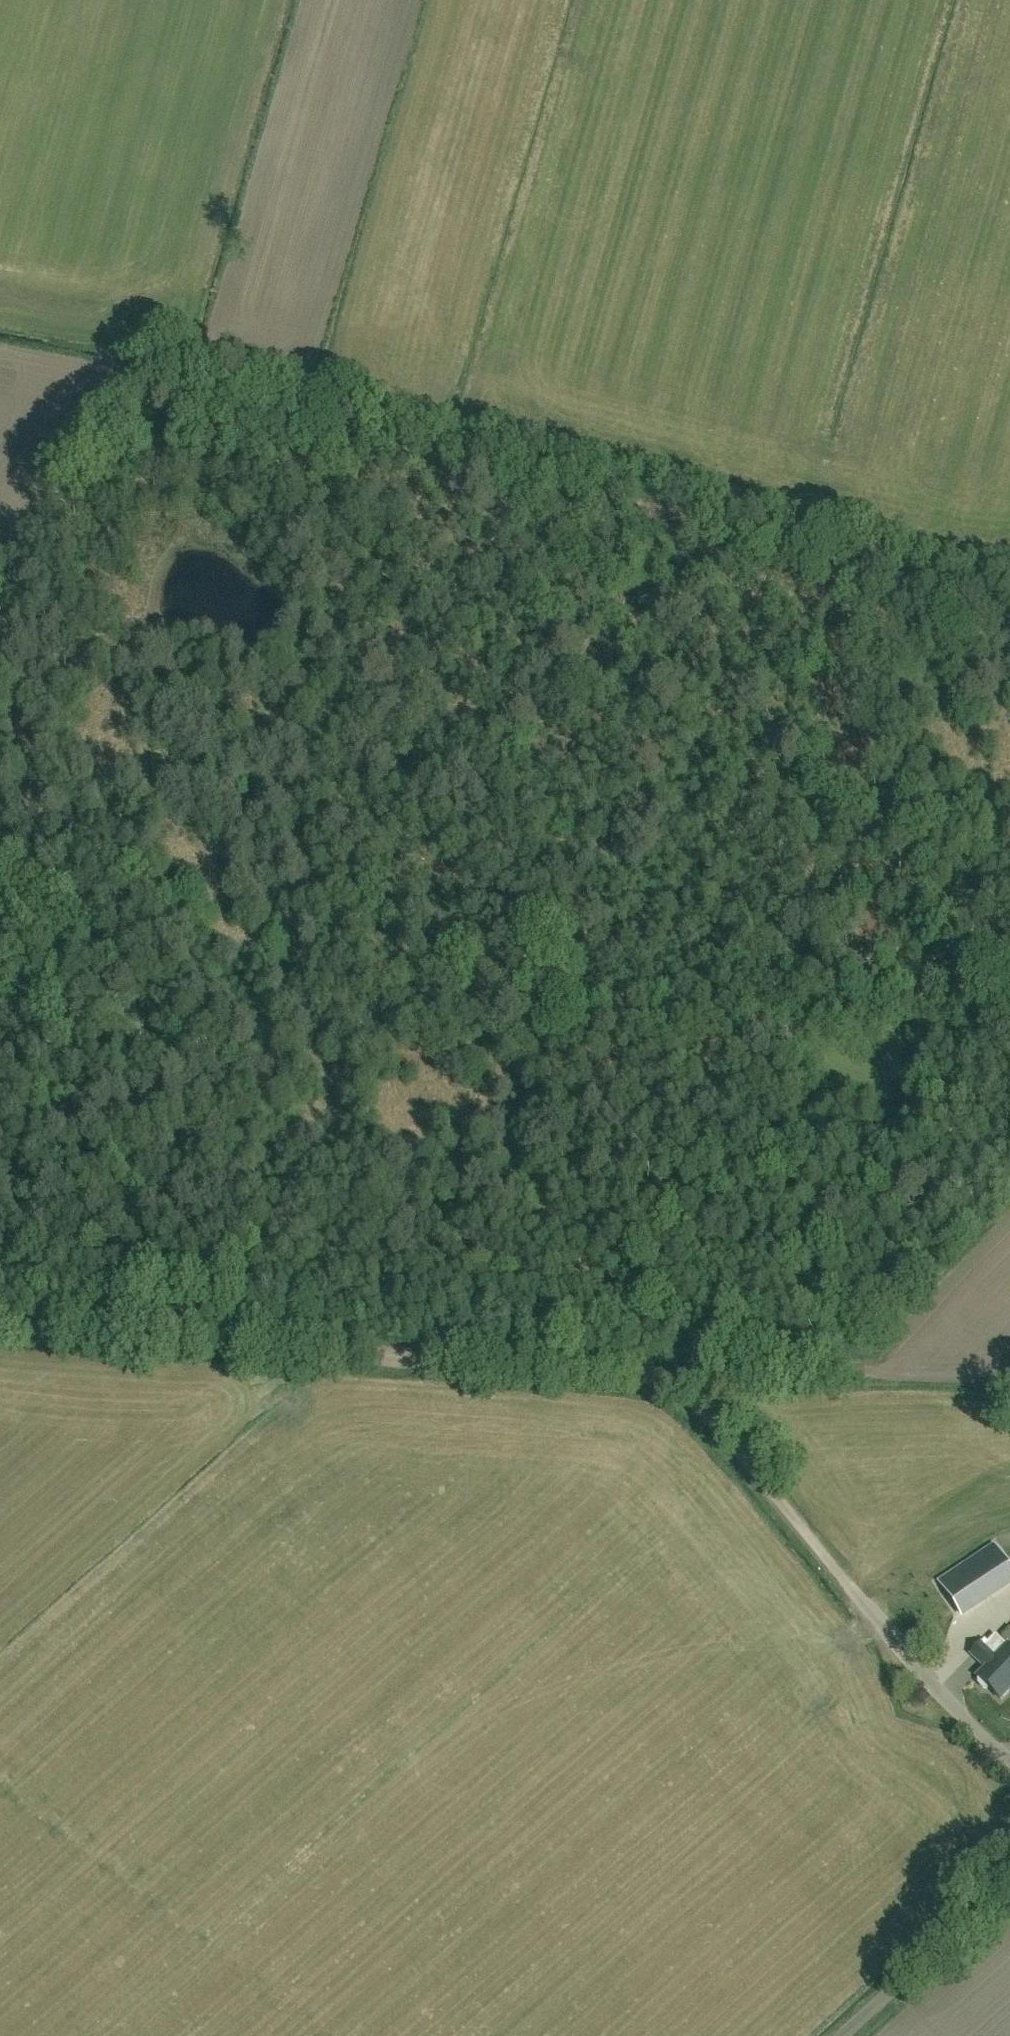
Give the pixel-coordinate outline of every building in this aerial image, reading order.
[(943,1590),(958,1614),(1009,1583),(1009,1566),(996,1544),(937,1579),(943,1590)] [(1009,1693),(1009,1644),(997,1632),(987,1643),(972,1657),(986,1670),(977,1679),(978,1680),(979,1686),(983,1691),(990,1691),(1001,1702),(1009,1693)]
